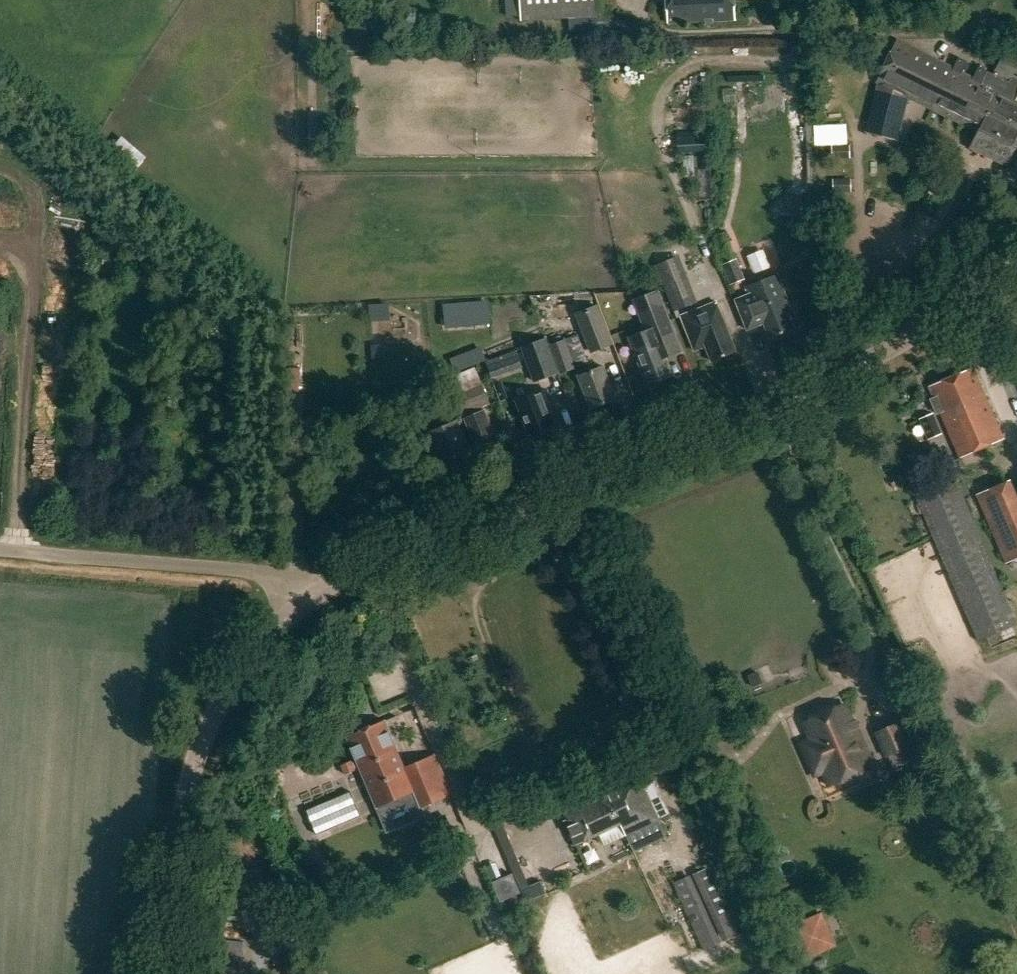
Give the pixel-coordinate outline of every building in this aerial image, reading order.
[(518,23),(597,18),(596,0),(516,0),(518,23)] [(667,24),(735,22),(734,0),(666,0),(667,24)] [(612,8),(597,9),(597,18),(570,19),(570,29),(613,27),(612,8)] [(977,135),(970,150),(1008,169),(1016,150),(1016,57),(1005,51),(992,77),(978,70),(973,81),(961,75),(967,64),(958,60),(953,71),(896,43),(876,85),(878,85),(873,104),(862,101),(857,121),(868,124),(866,134),(896,142),(907,100),(978,134),(977,135)] [(636,73),(635,66),(608,67),(608,74),(636,73)] [(722,88),(722,101),(734,101),(733,88),(722,88)] [(118,143),(141,166),(153,154),(131,131),(118,143)] [(702,170),(702,151),(691,151),(691,170),(702,170)] [(848,200),(848,184),(829,184),(830,200),(848,200)] [(778,208),(791,219),(805,203),(792,191),(778,208)] [(743,279),(723,230),(709,236),(728,285),(743,279)] [(676,258),(652,268),(671,314),(695,304),(676,258)] [(757,293),(735,302),(747,332),(764,325),(770,340),(794,330),(787,312),(790,311),(777,277),(754,286),(757,293)] [(672,376),(664,355),(680,349),(656,287),(631,296),(646,333),(632,339),(637,352),(634,353),(646,386),(672,376)] [(446,306),(447,326),(487,323),(485,303),(446,306)] [(705,348),(711,363),(736,353),(716,303),(680,317),(694,353),(705,348)] [(389,321),(388,304),(369,305),(369,322),(389,321)] [(572,314),(589,355),(609,347),(592,306),(572,314)] [(828,319),(827,309),(819,309),(819,320),(828,319)] [(806,331),(811,354),(820,352),(815,330),(806,331)] [(557,373),(558,375),(585,365),(574,336),(547,346),(557,373)] [(547,346),(545,339),(521,347),(534,381),(557,373),(547,346)] [(485,360),(490,373),(503,368),(499,355),(485,360)] [(602,365),(577,375),(590,407),(615,398),(602,365)] [(447,376),(476,448),(497,439),(484,408),(490,405),(474,366),(447,376)] [(933,401),(928,403),(934,417),(939,415),(958,460),(1003,441),(972,370),(928,389),(933,401)] [(550,403),(544,387),(514,399),(527,431),(552,422),(545,405),(550,403)] [(937,433),(929,412),(915,417),(923,439),(937,433)] [(473,464),(455,419),(428,430),(446,475),(473,464)] [(974,493),(1004,562),(1016,557),(1016,496),(1009,478),(974,493)] [(916,497),(976,640),(1016,623),(956,481),(916,497)] [(810,741),(800,746),(814,778),(822,774),(828,788),(873,769),(856,730),(854,730),(844,706),(802,724),(810,741)] [(875,734),(885,759),(933,739),(923,714),(875,734)] [(414,792),(420,809),(452,795),(435,754),(404,767),(385,721),(346,737),(357,762),(352,763),(351,761),(342,765),(346,775),(355,771),(354,769),(359,767),(376,808),(414,792)] [(663,774),(652,778),(663,813),(674,809),(663,774)] [(620,778),(552,809),(570,848),(618,827),(623,837),(656,822),(640,787),(627,793),(620,778)] [(425,824),(431,838),(450,830),(444,815),(425,824)] [(647,846),(666,838),(660,824),(641,832),(647,846)] [(518,876),(511,880),(519,899),(527,895),(518,876)] [(735,903),(725,908),(735,929),(745,924),(735,903)] [(829,907),(796,920),(809,955),(843,941),(829,907)]
